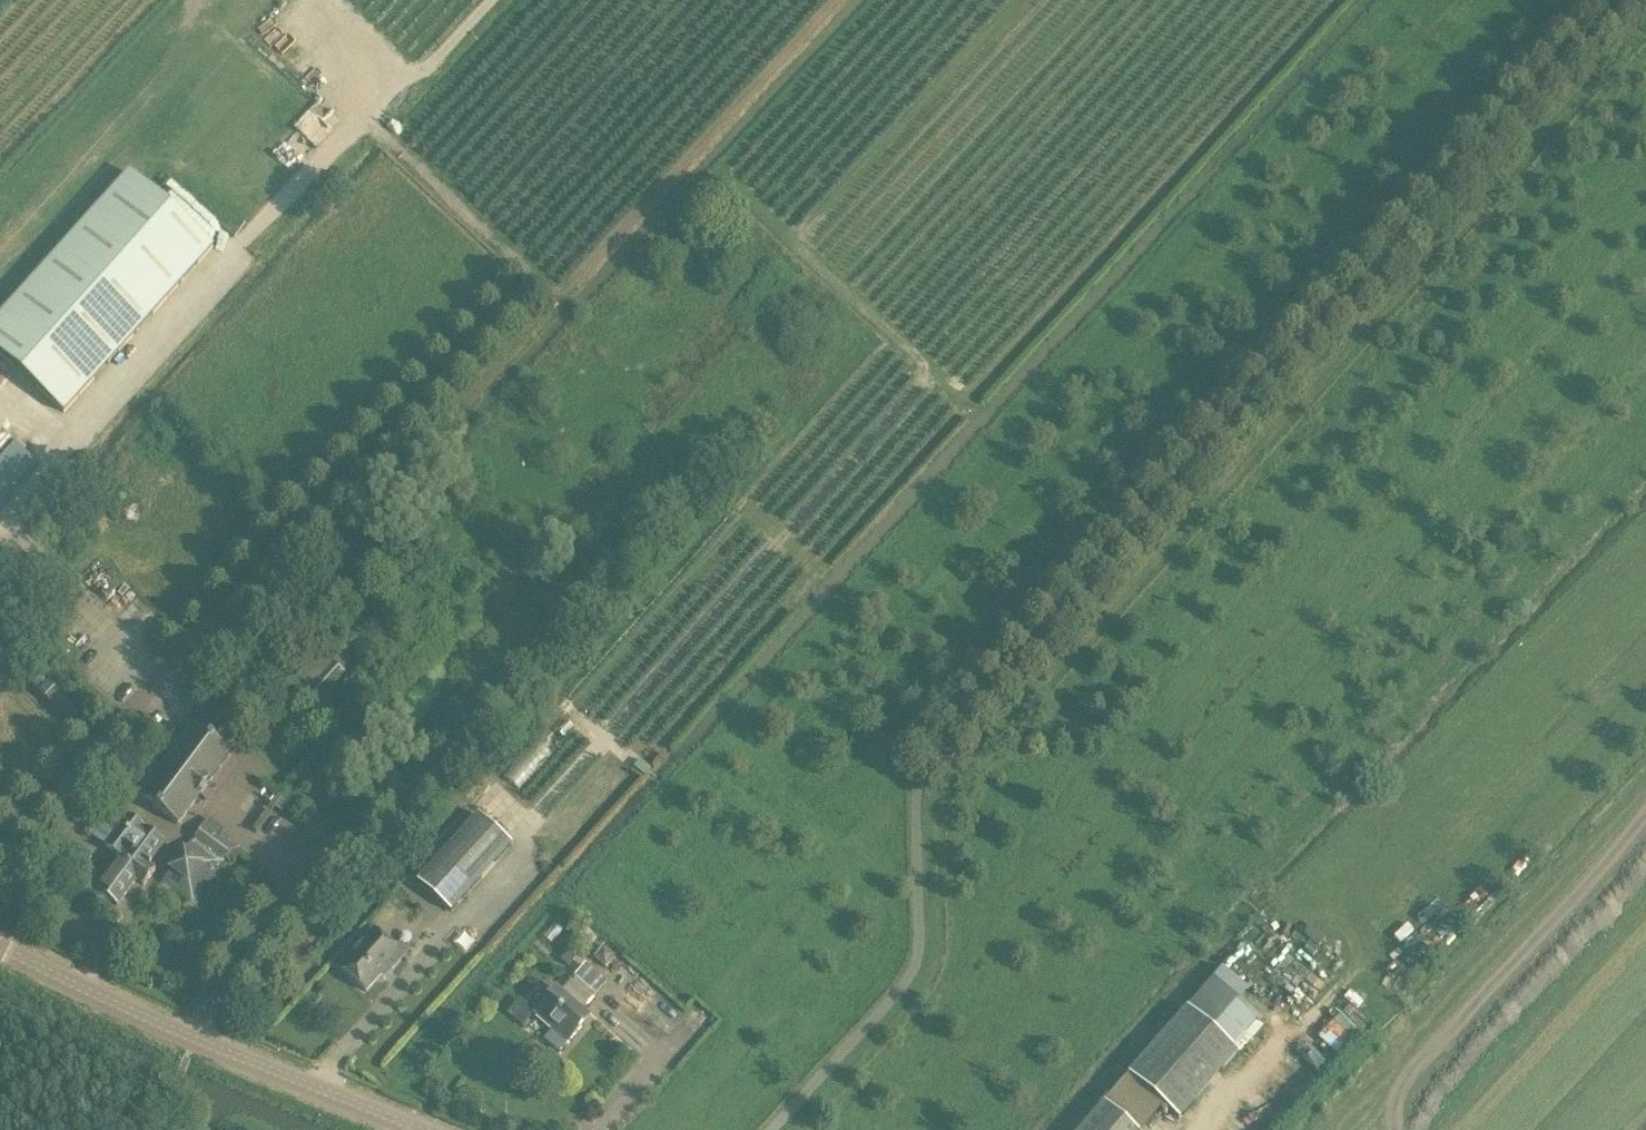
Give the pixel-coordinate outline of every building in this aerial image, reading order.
[(65,413),(213,248),(130,173),(0,318),(0,355),(65,413)] [(38,463),(15,443),(0,460),(0,505),(38,463)] [(281,678),(323,715),(352,682),(310,645),(281,678)] [(351,647),(337,661),(353,677),(367,663),(351,647)] [(84,711),(51,680),(41,691),(73,722),(84,711)] [(179,826),(231,755),(196,729),(143,800),(179,826)] [(508,772),(519,784),(552,752),(541,740),(508,772)] [(634,767),(644,776),(652,767),(642,758),(634,767)] [(279,797),(272,806),(280,812),(287,803),(279,797)] [(451,913),(511,846),(478,816),(418,883),(451,913)] [(163,861),(156,856),(166,843),(137,821),(115,852),(124,859),(99,893),(118,907),(137,881),(145,887),(163,861)] [(197,839),(198,841),(197,843),(195,842),(165,883),(195,905),(225,864),(224,863),(226,861),(227,861),(235,850),(205,829),(197,839)] [(393,970),(404,958),(374,931),(341,968),(367,992),(390,967),(393,970)] [(1103,1101),(1078,1129),(1138,1129),(1161,1104),(1178,1118),(1235,1051),(1209,1028),(1243,988),(1218,966),(1103,1101)] [(585,1008),(604,986),(584,967),(560,994),(556,991),(535,1015),(567,1043),(588,1019),(577,1010),(582,1005),(585,1008)] [(534,1011),(520,999),(508,1013),(522,1025),(534,1011)]
